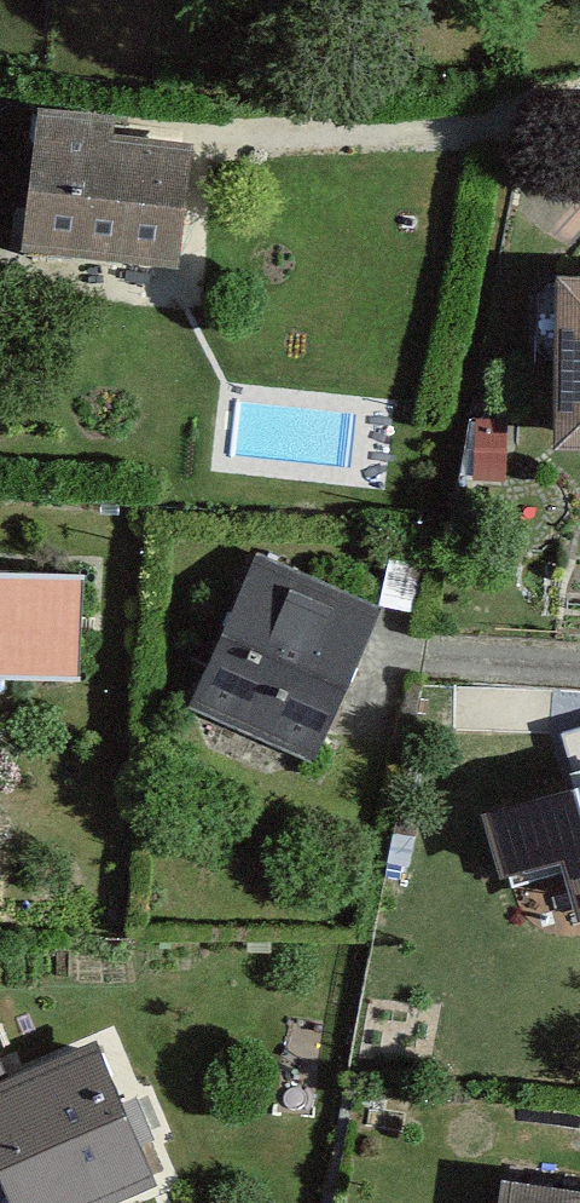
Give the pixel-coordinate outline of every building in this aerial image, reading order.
[(105,134),(40,128),(27,265),(171,278),(182,160),(103,153),(105,134)] [(548,288),(545,440),(579,441),(579,288),(548,288)] [(493,431),(471,431),(472,482),(494,482),(493,431)] [(372,603),(267,556),(207,692),(313,738),(372,603)] [(0,562),(0,652),(76,657),(82,568),(0,562)] [(477,799),(491,848),(550,831),(570,900),(579,897),(579,770),(477,799)] [(5,1094),(26,1144),(4,1153),(25,1202),(166,1202),(103,1053),(5,1094)] [(4,1153),(26,1144),(5,1094),(0,1083),(0,1155),(4,1153)] [(503,1177),(500,1202),(579,1202),(579,1186),(503,1177)]
